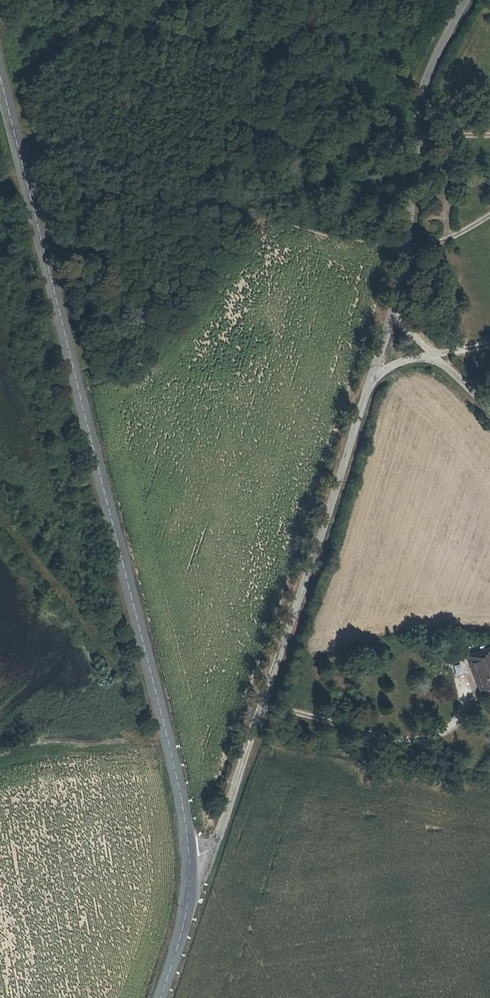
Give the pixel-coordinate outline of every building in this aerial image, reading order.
[(472,655),(489,698),(489,648),(472,655)] [(461,661),(455,663),(459,679),(466,678),(461,661)]
